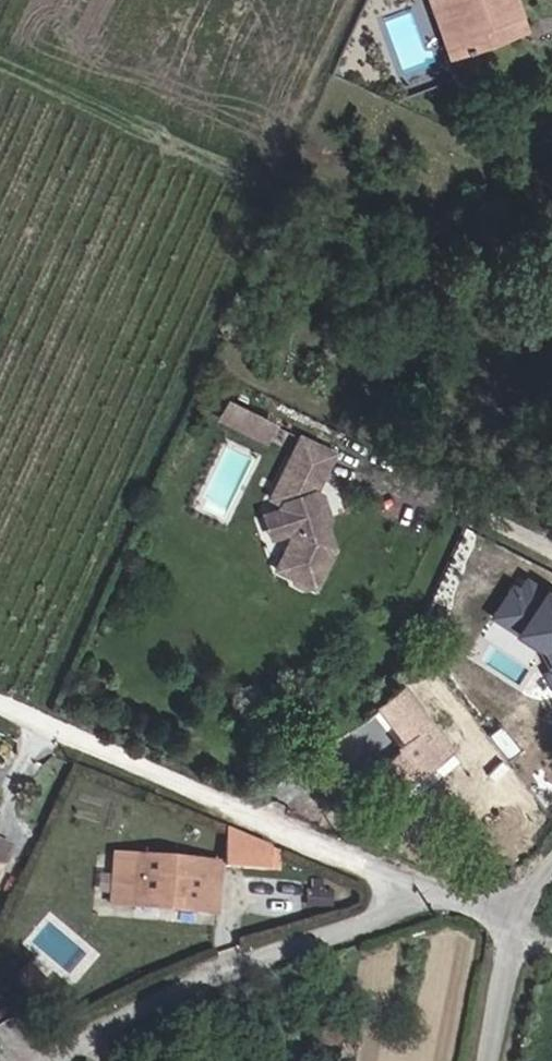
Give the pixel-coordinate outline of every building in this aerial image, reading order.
[(522,27),(513,0),(427,0),(432,14),(447,8),(455,33),(493,20),(497,36),(522,27)] [(447,54),(497,36),(493,20),(455,33),(447,8),(432,14),(447,54)] [(551,394),(551,379),(539,380),(540,395),(551,394)] [(225,416),(232,402),(219,396),(213,410),(225,416)] [(252,429),(258,415),(232,402),(225,416),(252,429)] [(319,444),(287,428),(262,480),(270,484),(267,491),(275,513),(281,515),(265,549),(281,557),(283,563),(293,568),(299,566),(304,568),(317,539),(311,518),(313,511),(304,485),(300,483),(297,484),(296,481),(300,473),(307,471),(319,444)] [(275,513),(267,491),(249,497),(256,519),(275,513)] [(401,784),(450,748),(401,684),(354,722),(401,784)] [(201,837),(112,832),(108,908),(131,909),(132,900),(175,902),(175,911),(197,913),(201,837)] [(197,913),(214,914),(218,838),(201,837),(197,913)] [(322,877),(323,862),(309,862),(309,877),(322,877)] [(333,877),(333,863),(323,862),(322,877),(333,877)] [(338,1060),(342,1034),(324,1032),(320,1058),(338,1060)]
